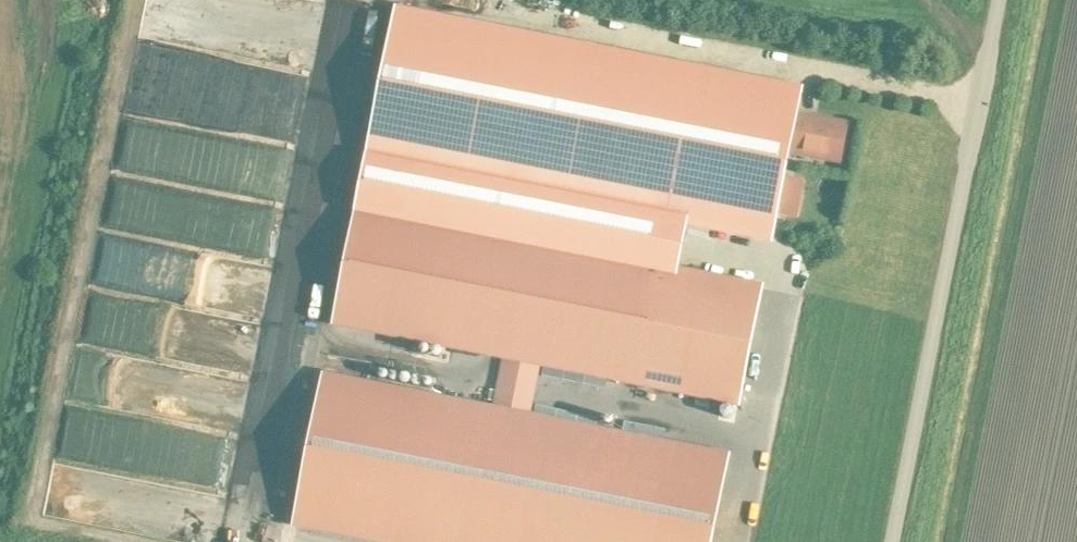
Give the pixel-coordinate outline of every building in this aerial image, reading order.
[(305,57),(313,4),(297,2),(296,8),(276,5),(277,0),(267,0),(265,11),(259,10),(256,28),(248,27),(252,0),(157,0),(152,34),(305,57)] [(367,157),(357,207),(663,268),(673,218),(685,220),(770,237),(787,151),(795,112),(799,89),(396,9),(367,157)] [(795,112),(787,151),(839,162),(847,122),(795,112)] [(302,186),(303,133),(258,132),(258,136),(237,136),(236,185),(302,186)] [(786,170),(785,207),(807,208),(807,170),(786,170)] [(536,360),(737,400),(760,287),(669,269),(663,268),(357,207),(335,320),(506,354),(495,410),(323,376),(295,521),(399,541),(709,541),(726,456),(525,416),(536,360)] [(799,308),(809,309),(811,286),(801,285),(799,308)] [(131,290),(125,324),(165,331),(171,297),(131,290)] [(76,398),(251,423),(258,377),(83,352),(76,398)] [(71,406),(64,452),(127,461),(134,415),(71,406)]
